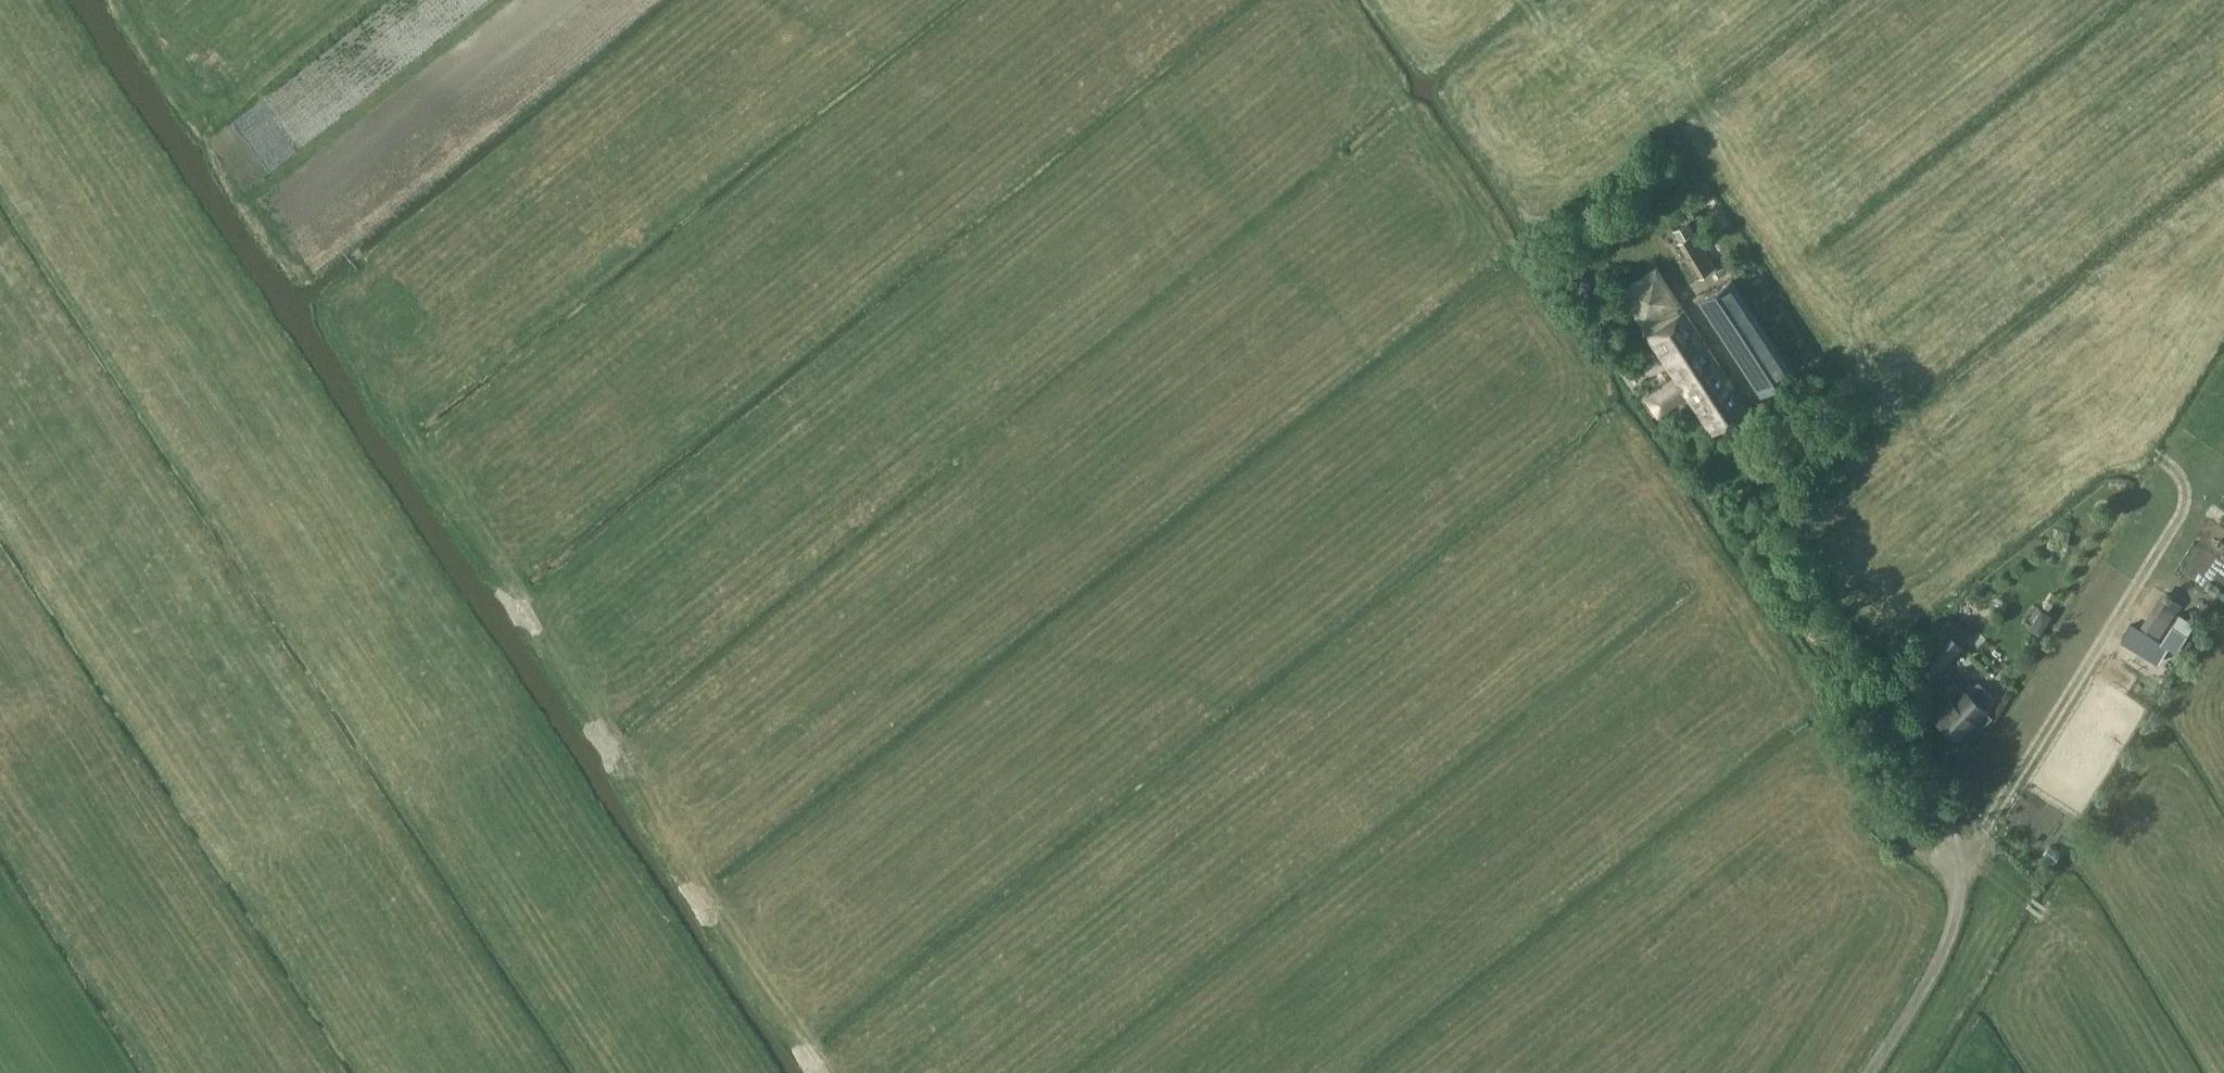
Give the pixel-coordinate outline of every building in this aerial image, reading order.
[(1700,277),(1716,267),(1695,232),(1679,242),(1700,277)] [(1644,331),(1682,307),(1656,266),(1618,291),(1644,331)] [(1762,398),(1795,377),(1732,282),(1700,303),(1762,398)] [(1712,431),(1747,408),(1685,313),(1649,336),(1674,374),(1669,377),(1672,382),(1648,398),(1659,415),(1688,396),(1712,431)] [(2024,620),(2041,631),(2052,613),(2035,602),(2024,620)] [(2166,636),(2181,613),(2169,605),(2161,617),(2164,619),(2157,630),(2166,636)] [(2144,652),(2153,638),(2148,635),(2156,622),(2144,615),(2136,628),(2130,624),(2121,639),(2144,652)] [(1962,644),(1943,626),(1922,648),(1941,666),(1962,644)] [(1993,716),(1985,709),(1984,708),(1995,696),(1978,680),(1967,691),(1962,687),(1962,688),(1954,680),(1944,691),(1952,698),(1936,715),(1958,736),(1974,720),(1982,728),(1993,716)]
